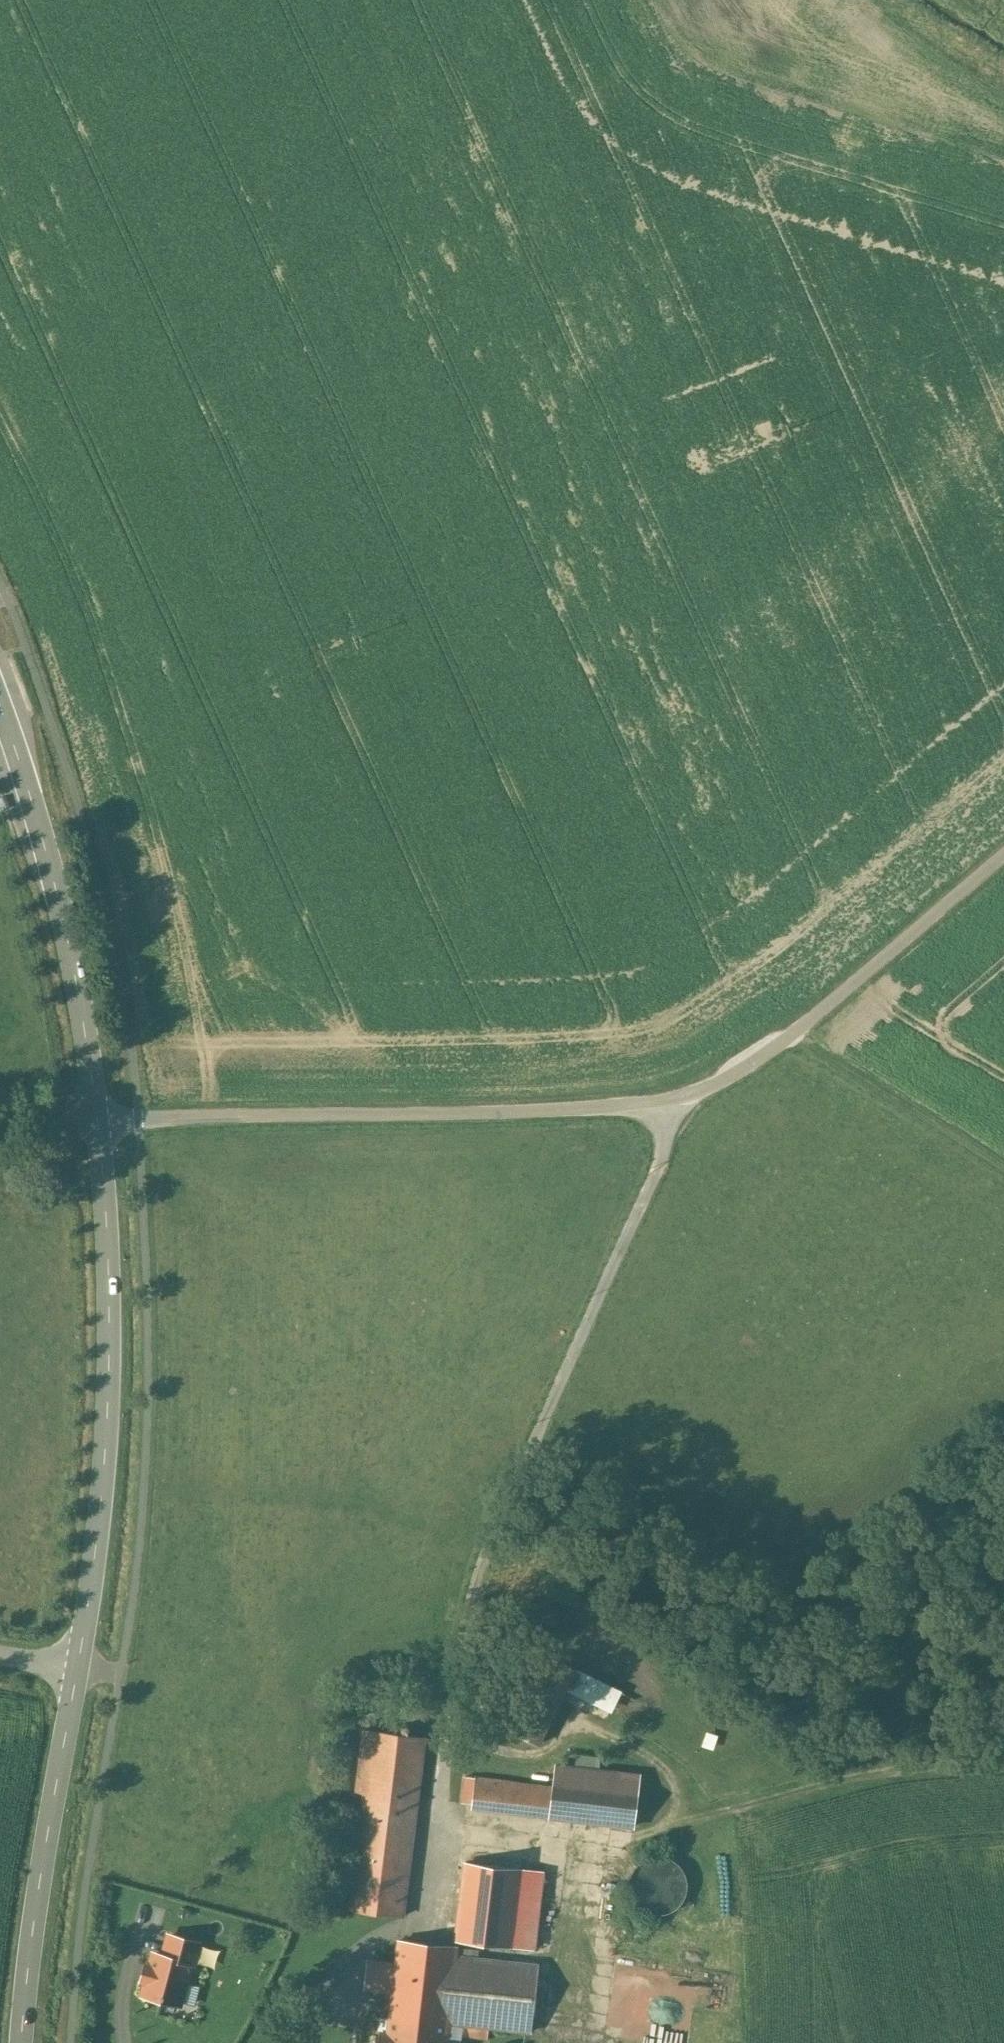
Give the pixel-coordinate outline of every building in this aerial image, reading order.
[(36,1079),(26,1081),(28,1095),(38,1094),(36,1079)] [(574,1668),(545,1653),(507,1729),(536,1744),(574,1668)] [(423,1737),(364,1730),(356,1792),(364,1793),(350,1909),(401,1915),(423,1737)] [(640,1775),(555,1765),(552,1785),(475,1776),(471,1806),(634,1825),(640,1775)] [(651,1857),(647,1858),(643,1860),(638,1863),(635,1866),(632,1870),(630,1875),(629,1878),(628,1882),(628,1886),(629,1891),(630,1894),(631,1897),(633,1901),(635,1904),(638,1906),(640,1908),(643,1910),(646,1912),(649,1913),(653,1914),(659,1914),(665,1913),(669,1911),(674,1909),(677,1906),(680,1903),(682,1899),(685,1894),(686,1890),(686,1887),(686,1884),(686,1881),(685,1878),(684,1874),(683,1871),(681,1868),(678,1865),(676,1863),(673,1861),(671,1859),(666,1857),(662,1856),(657,1856),(651,1857)] [(543,1871),(465,1862),(456,1940),(534,1949),(543,1871)] [(166,1933),(160,1955),(192,1963),(198,1941),(166,1933)] [(398,1940),(387,2032),(379,2031),(378,2042),(444,2042),(446,2022),(454,1957),(455,1946),(398,1940)] [(152,1953),(141,1994),(181,2004),(192,1963),(160,1955),(152,1953)] [(538,1965),(454,1957),(446,2022),(530,2031),(538,1965)]
